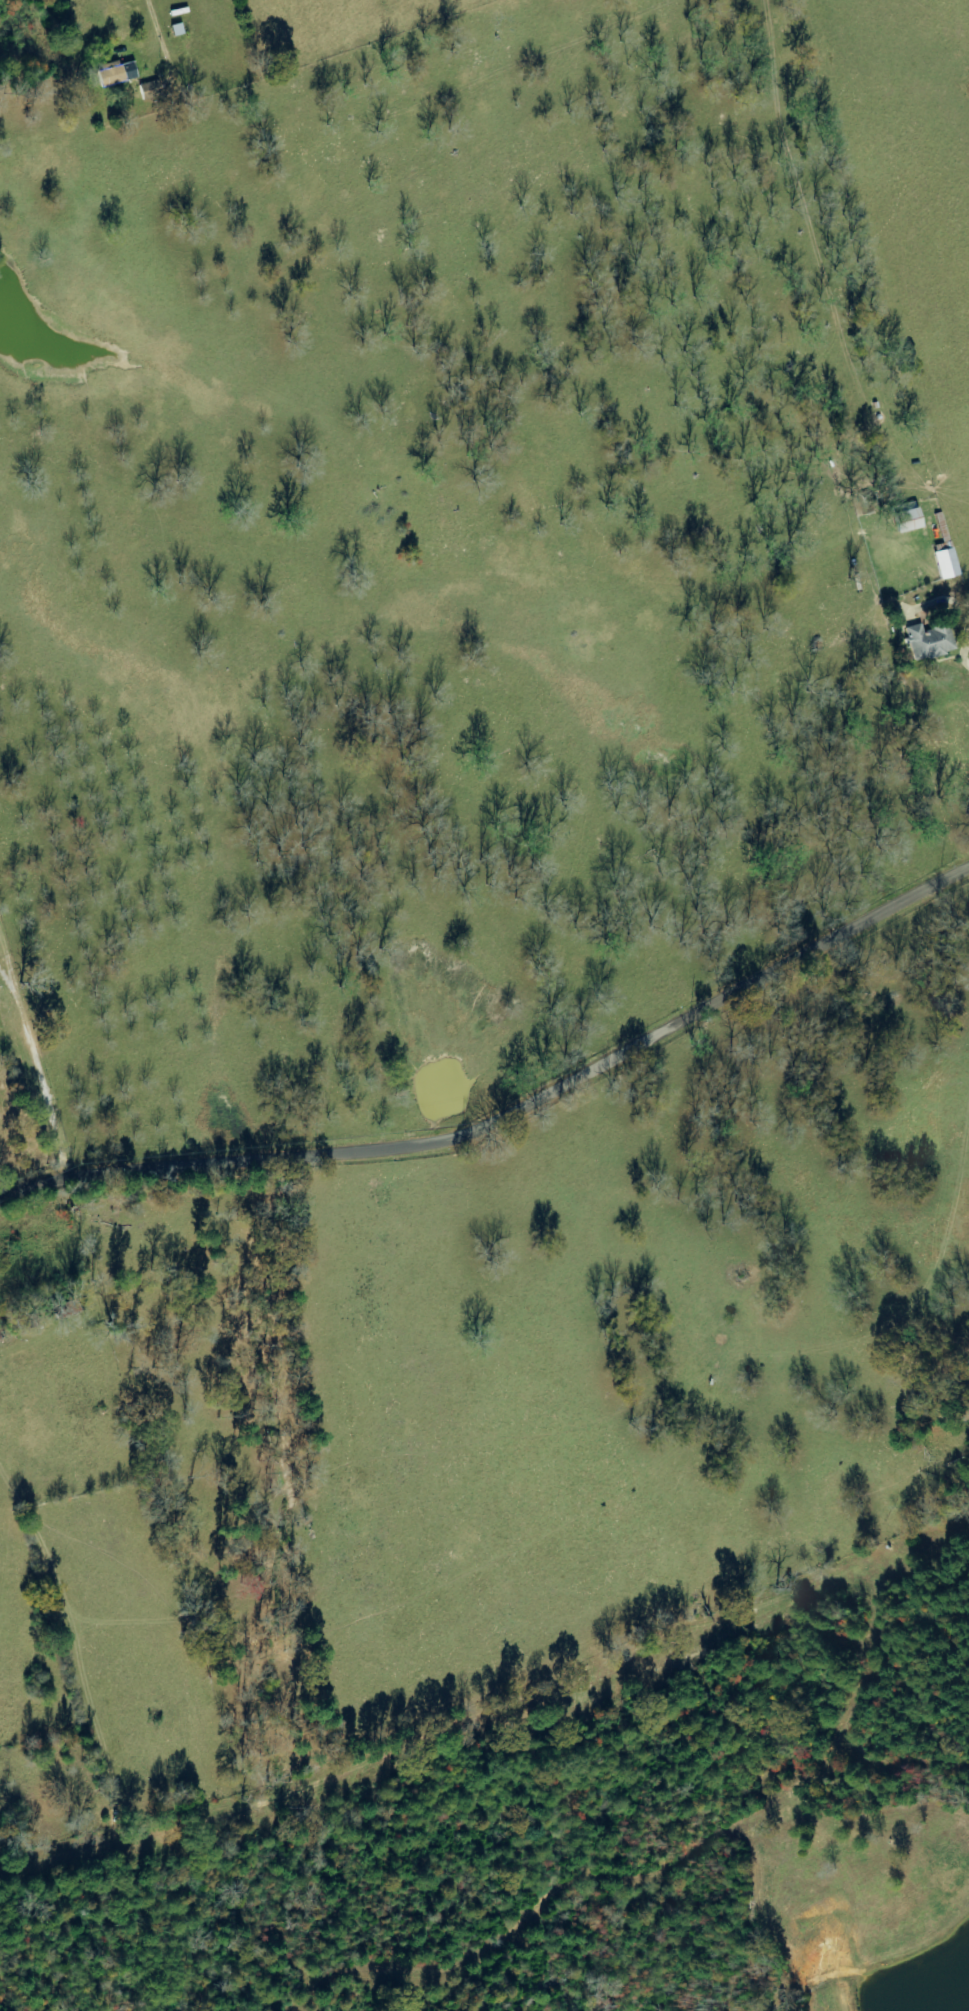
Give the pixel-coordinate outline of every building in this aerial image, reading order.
[(96,69),(103,88),(138,77),(132,61),(119,65),(118,61),(96,69)] [(160,92),(158,81),(140,83),(142,95),(160,92)] [(896,534),(922,528),(917,508),(891,515),(896,534)] [(941,580),(961,576),(953,548),(934,553),(941,580)] [(956,651),(949,624),(923,631),(921,624),(906,628),(908,638),(915,662),(956,651)]
